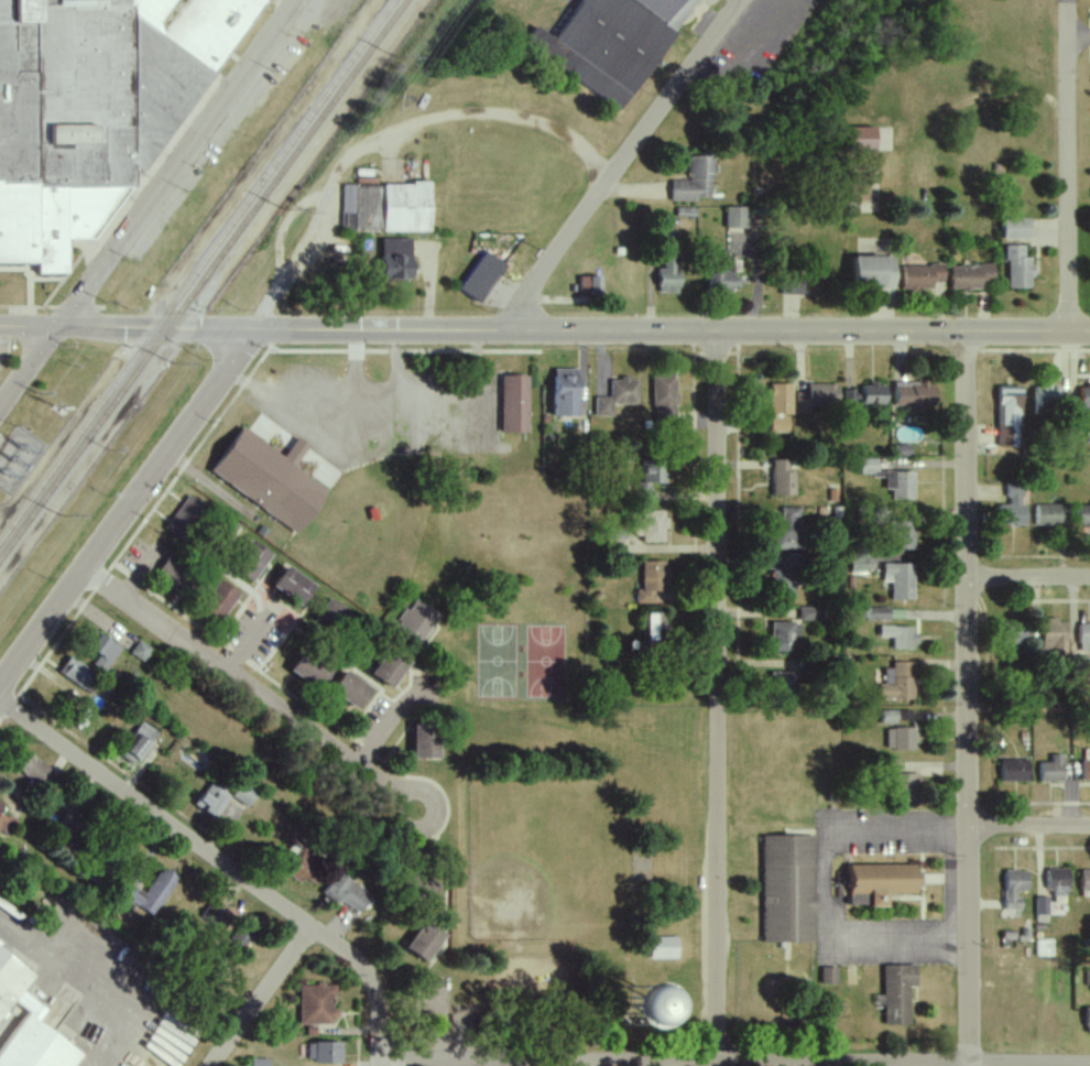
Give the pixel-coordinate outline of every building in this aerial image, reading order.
[(36,262),(37,275),(68,274),(67,240),(116,238),(272,0),(0,0),(0,263),(36,262)] [(535,27),(524,45),(626,109),(695,0),(585,0),(558,42),(535,27)] [(878,128),(846,127),(846,150),(878,151),(878,128)] [(670,180),(671,201),(713,200),(712,157),(688,157),(689,180),(670,180)] [(870,202),(871,177),(850,176),(849,201),(870,202)] [(341,185),(341,232),(430,232),(430,185),(341,185)] [(747,208),(725,207),(725,229),(746,229),(747,208)] [(1031,239),(1030,219),(1002,220),(1003,240),(1031,239)] [(380,280),(411,280),(412,240),(381,239),(380,280)] [(1006,289),(1032,288),(1031,258),(1024,258),(1024,246),(1006,246),(1006,289)] [(478,304),(505,268),(485,253),(458,289),(478,304)] [(663,269),(657,269),(657,294),(680,293),(679,257),(663,258),(663,269)] [(896,288),(895,257),(854,258),(855,288),(896,288)] [(902,266),(903,291),(933,290),(932,283),(944,283),(943,265),(902,266)] [(993,265),(950,266),(951,290),(982,290),(982,282),(993,282),(993,265)] [(737,291),(737,272),(709,271),(708,291),(737,291)] [(804,295),(804,276),(779,275),(778,295),(804,295)] [(579,296),(601,296),(601,277),(579,277),(579,296)] [(579,418),(580,370),(554,369),(553,417),(579,418)] [(653,375),(652,419),(674,419),(676,376),(653,375)] [(501,376),(500,433),(527,434),(528,377),(501,376)] [(594,397),(595,416),(612,416),(612,404),(638,404),(637,379),(610,379),(610,397),(594,397)] [(935,409),(936,383),(894,382),(893,409),(935,409)] [(796,393),(795,412),(837,413),(838,385),(807,384),(807,393),(796,393)] [(792,385),(770,385),(769,433),(788,433),(788,416),(791,416),(792,385)] [(887,386),(859,385),(859,391),(844,390),(843,405),(886,407),(887,386)] [(1080,386),(1080,407),(1089,408),(1089,386),(1080,386)] [(1019,448),(1020,404),(1023,404),(1023,388),(998,387),(997,447),(1019,448)] [(1034,389),(1033,415),(1058,416),(1058,389),(1034,389)] [(212,473),(299,535),(329,492),(295,467),(309,447),(297,438),(284,457),(243,429),(212,473)] [(911,446),(894,445),(894,456),(911,456),(911,446)] [(634,483),(634,502),(651,502),(651,485),(665,485),(665,460),(641,459),(641,483),(634,483)] [(877,459),(860,459),(860,474),(877,474),(877,459)] [(771,497),(794,497),(794,461),(771,461),(771,497)] [(914,473),(885,472),(885,490),(891,491),(891,500),(914,500),(914,473)] [(998,506),(997,526),(1026,527),(1026,506),(1021,506),(1022,485),(1007,484),(1006,506),(998,506)] [(207,507),(190,494),(164,528),(181,541),(207,507)] [(1067,505),(1034,506),(1034,527),(1068,526),(1067,505)] [(1075,505),(1075,526),(1089,526),(1089,505),(1075,505)] [(781,529),(773,530),(774,550),(803,549),(802,507),(781,508),(781,529)] [(665,511),(641,511),(642,543),(665,543),(665,511)] [(913,522),(893,523),(894,550),(914,549),(913,522)] [(252,581),(272,555),(256,542),(235,568),(252,581)] [(175,592),(190,575),(170,557),(155,573),(175,592)] [(797,601),(798,557),(779,557),(778,571),(771,571),(770,600),(797,601)] [(642,562),(642,590),(635,590),(635,604),(654,604),(655,592),(668,593),(668,562),(642,562)] [(891,601),(915,600),(914,564),(882,565),(883,582),(891,582),(891,601)] [(301,606),(316,587),(289,565),(274,584),(301,606)] [(241,591),(222,577),(202,606),(220,620),(241,591)] [(333,625),(344,606),(330,598),(319,617),(333,625)] [(420,644),(440,615),(415,598),(395,627),(420,644)] [(813,620),(813,607),(798,607),(798,621),(813,620)] [(864,619),(889,620),(890,609),(865,608),(864,619)] [(647,614),(647,642),(658,642),(658,633),(664,633),(664,615),(647,614)] [(1059,619),(1043,619),(1042,650),(1054,650),(1054,657),(1068,657),(1069,623),(1059,623),(1059,619)] [(1001,648),(1027,649),(1028,623),(1002,622),(1001,648)] [(771,652),(794,652),(794,637),(799,637),(799,623),(771,623),(771,652)] [(1079,624),(1079,645),(1089,646),(1089,624),(1079,624)] [(893,650),(916,650),(916,627),(879,627),(879,638),(893,638),(893,650)] [(91,649),(100,654),(93,665),(105,672),(120,646),(100,634),(91,649)] [(130,654),(144,662),(152,648),(138,640),(130,654)] [(372,673),(391,688),(412,660),(392,646),(372,673)] [(332,672),(305,651),(291,669),(318,690),(332,672)] [(100,676),(70,656),(59,673),(89,693),(100,676)] [(1072,657),(1072,667),(1089,668),(1089,659),(1089,658),(1072,657)] [(884,669),(884,684),(879,684),(878,700),(914,700),(915,663),(892,663),(892,669),(884,669)] [(374,690),(346,670),(332,690),(360,710),(374,690)] [(791,672),(770,673),(770,694),(791,693),(791,672)] [(911,710),(880,711),(881,723),(911,722),(911,710)] [(120,757),(138,766),(157,731),(140,722),(120,757)] [(414,759),(440,758),(439,724),(414,725),(414,759)] [(886,728),(886,749),(914,750),(915,728),(886,728)] [(17,771),(41,784),(51,766),(27,753),(17,771)] [(1064,781),(1064,755),(1051,755),(1051,762),(1039,762),(1039,782),(1064,781)] [(1029,760),(1001,759),(1000,781),(1028,782),(1029,760)] [(1089,780),(1089,760),(1082,760),(1082,780),(1089,780)] [(919,773),(896,773),(895,800),(919,801),(919,773)] [(213,818),(231,796),(213,781),(195,803),(213,818)] [(247,807),(258,793),(242,782),(232,796),(247,807)] [(9,818),(0,813),(0,833),(9,818)] [(763,942),(815,942),(814,835),(762,835),(763,942)] [(288,874),(301,883),(305,878),(313,884),(328,864),(306,849),(288,874)] [(849,865),(849,906),(888,906),(888,894),(919,894),(919,865),(849,865)] [(121,898),(157,916),(177,875),(161,867),(147,893),(129,883),(121,898)] [(1067,894),(1067,869),(1045,868),(1045,894),(1067,894)] [(1028,871),(1005,870),(1004,910),(1019,910),(1020,891),(1027,891),(1028,871)] [(1081,870),(1080,892),(1089,892),(1089,871),(1081,870)] [(324,892),(360,915),(373,895),(336,872),(324,892)] [(234,912),(209,902),(201,920),(226,931),(234,912)] [(426,962),(446,935),(426,920),(406,947),(426,962)] [(252,945),(253,928),(233,928),(233,944),(252,945)] [(679,937),(652,937),(652,959),(679,959),(679,937)] [(1052,956),(1052,940),(1035,940),(1035,956),(1052,956)] [(83,1051),(38,1021),(48,1008),(23,991),(35,973),(0,949),(0,1065),(73,1065),(83,1051)] [(910,1025),(910,987),(917,986),(917,965),(883,965),(884,995),(875,995),(875,1006),(884,1005),(885,1025),(910,1025)] [(838,968),(822,968),(822,984),(838,984),(838,968)] [(679,1021),(676,982),(640,984),(643,1023),(679,1021)] [(336,984),(300,985),(300,1025),(336,1024),(335,998),(336,998),(336,984)] [(343,1062),(343,1042),(308,1042),(308,1062),(343,1062)]
